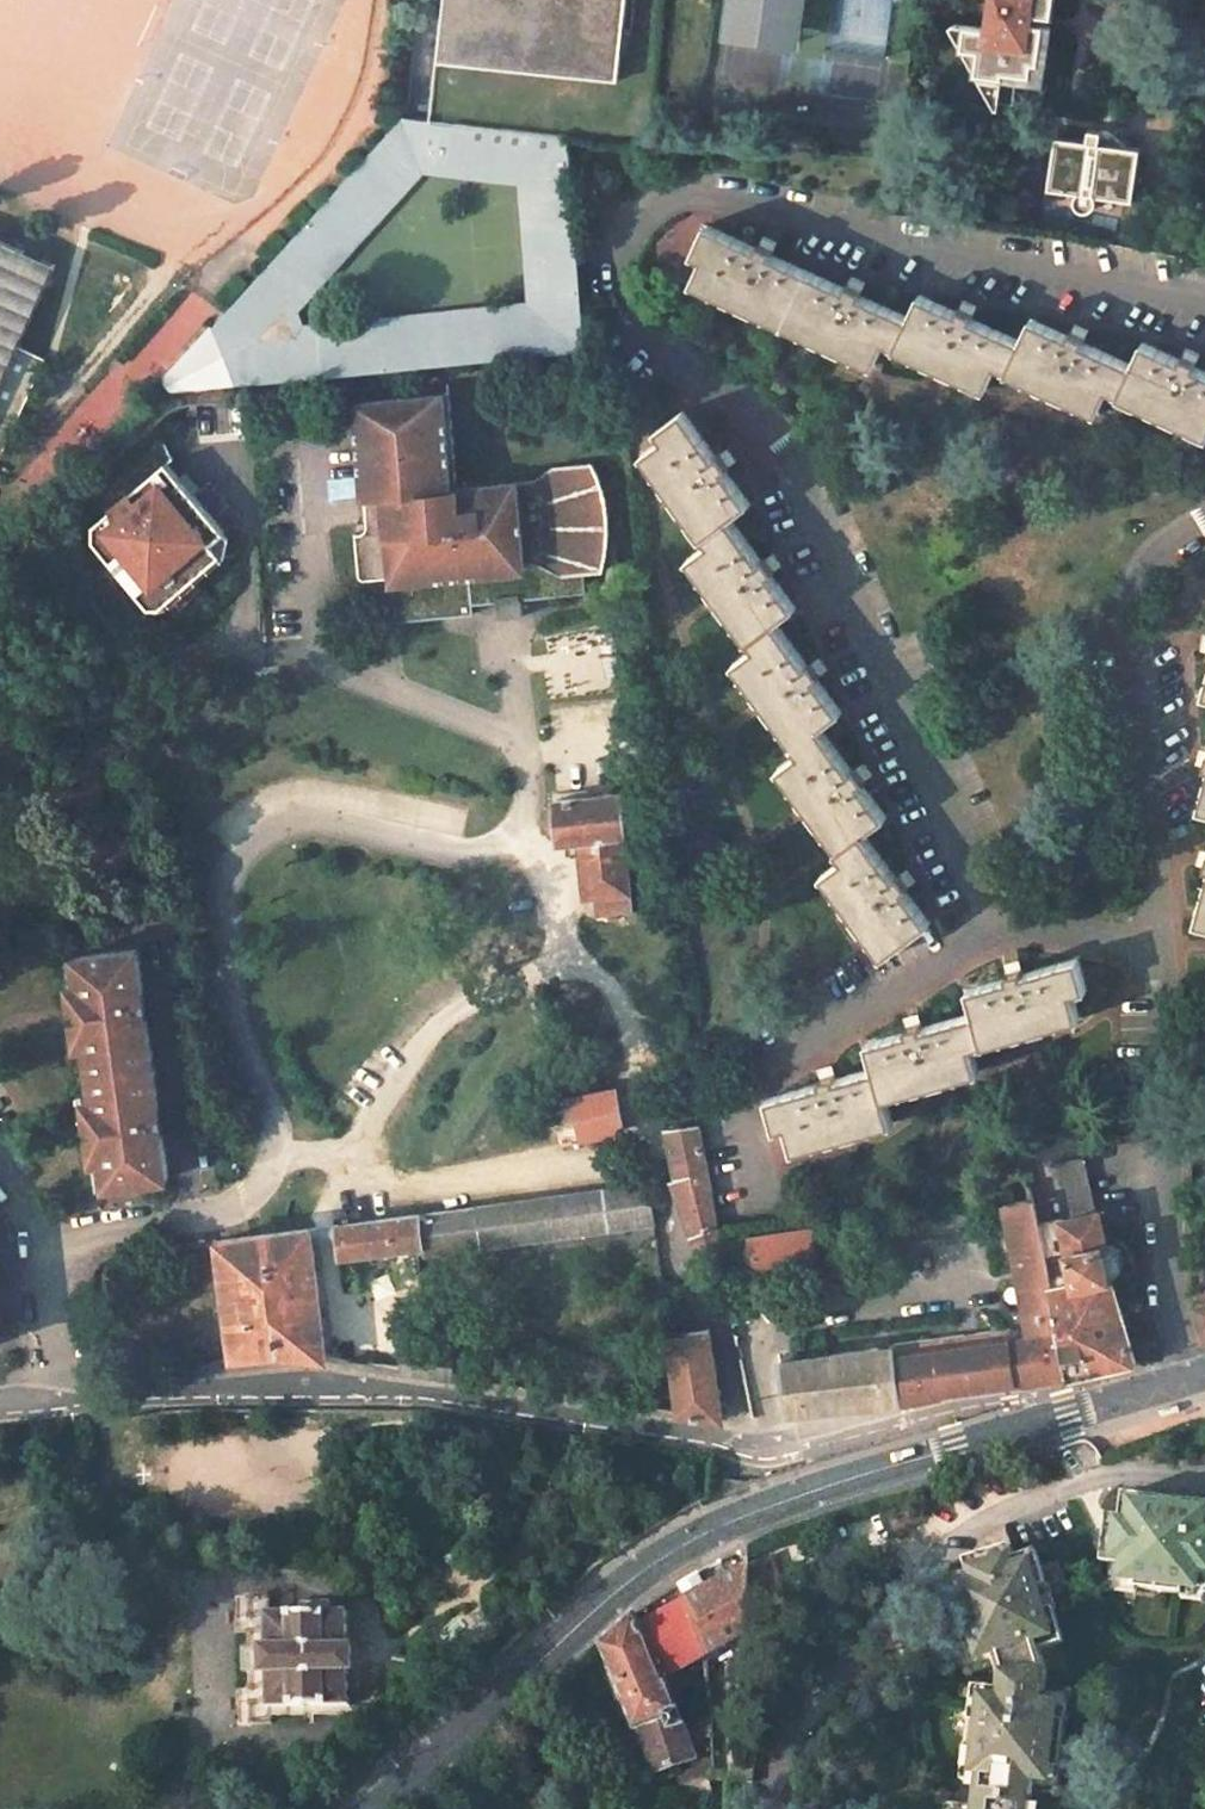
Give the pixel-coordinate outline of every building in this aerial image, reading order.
[(437,62),(618,81),(622,35),(626,0),(443,0),(437,62)] [(804,0),(725,0),(720,35),(798,45),(804,0)] [(1043,81),(1051,23),(1031,20),(1033,11),(1053,14),(1055,0),(994,0),(991,24),(965,21),(952,25),(978,71),(991,73),(990,79),(1002,81),(1002,75),(1013,76),(1043,81)] [(991,73),(978,71),(997,108),(1009,107),(1013,76),(1002,75),(1002,81),(990,79),(991,73)] [(310,326),(306,312),(424,174),(410,117),(170,382),(322,372),(310,326)] [(410,117),(424,174),(517,183),(568,137),(433,123),(410,117)] [(1057,135),(1049,187),(1080,191),(1079,193),(1078,194),(1077,197),(1077,200),(1078,202),(1079,206),(1082,208),(1086,209),(1090,209),(1093,208),(1095,207),(1097,204),(1098,202),(1099,199),(1098,197),(1097,193),(1134,199),(1142,147),(1127,145),(1128,144),(1111,129),(1110,134),(1103,130),(1090,127),(1088,139),(1057,135)] [(528,297),(586,349),(568,137),(517,183),(528,297)] [(704,259),(693,282),(874,361),(884,339),(897,311),(861,294),(863,290),(848,283),(846,288),(772,255),(774,249),(760,243),(758,248),(707,225),(693,254),(704,259)] [(19,346),(56,265),(0,239),(0,387),(19,346)] [(897,311),(884,339),(987,386),(997,364),(1010,336),(973,319),(975,314),(960,307),(957,312),(920,295),(910,316),(897,311)] [(310,326),(322,372),(586,349),(528,297),(310,326)] [(1010,336),(997,364),(1100,411),(1109,391),(1123,361),(1084,342),(1086,338),(1072,331),(1069,335),(1032,319),(1021,341),(1010,336)] [(1109,391),(1204,435),(1204,371),(1195,367),(1198,362),(1183,355),(1180,360),(1143,343),(1133,365),(1123,361),(1109,391)] [(0,387),(0,458),(45,359),(19,346),(0,387)] [(399,623),(476,615),(475,607),(485,606),(499,605),(498,600),(522,597),(522,602),(588,595),(586,573),(606,571),(609,558),(612,538),(611,510),(606,491),(604,483),(601,475),(595,462),(553,466),(535,480),(459,488),(449,392),(357,402),(369,524),(369,529),(367,533),(363,536),(357,536),(361,575),(362,577),(363,577),(363,578),(367,580),(367,581),(394,579),(399,623)] [(664,439),(643,455),(703,537),(729,517),(750,503),(726,470),(730,466),(721,453),(716,457),(683,412),(657,430),(664,439)] [(174,478),(161,464),(90,526),(91,540),(143,599),(156,588),(161,594),(213,549),(207,542),(220,531),(187,492),(179,498),(167,484),(174,478)] [(179,498),(187,492),(174,478),(167,484),(179,498)] [(709,544),(688,559),(749,641),(775,621),(796,607),(771,574),(776,570),(766,557),(762,560),(729,517),(703,537),(709,544)] [(213,549),(161,594),(169,603),(199,577),(221,558),(213,549)] [(500,620),(524,618),(522,602),(522,597),(498,600),(499,605),(500,620)] [(755,649),(734,664),(794,745),(820,726),(841,711),(817,678),(822,675),(812,662),(807,665),(775,621),(749,641),(755,649)] [(800,754),(779,769),(837,851),(864,833),(886,817),(862,784),(866,780),(857,767),(852,771),(820,726),(794,745),(800,754)] [(555,800),(560,842),(581,840),(625,837),(621,794),(587,797),(555,800)] [(843,860),(822,875),(882,957),(930,923),(905,889),(910,886),(900,873),(895,876),(864,833),(837,851),(843,860)] [(584,876),(586,895),(593,895),(630,892),(625,837),(581,840),(584,876)] [(1196,922),(1204,924),(1204,890),(1196,922)] [(593,895),(596,917),(632,913),(630,892),(593,895)] [(97,1091),(99,1107),(90,1109),(92,1125),(95,1148),(103,1146),(105,1166),(108,1185),(169,1178),(165,1145),(156,1056),(147,977),(144,947),(81,954),(83,974),(85,992),(77,993),(80,1011),(82,1032),(89,1031),(92,1050),(97,1091)] [(976,1012),(984,1045),(1079,1019),(1073,993),(1086,989),(1078,958),(1024,973),(1022,968),(1007,972),(1008,978),(969,989),(976,1012)] [(876,1068),(885,1098),(979,1072),(972,1048),(984,1045),(976,1012),(923,1027),(921,1022),(906,1026),(908,1031),(868,1043),(876,1068)] [(787,1126),(794,1151),(892,1124),(885,1098),(876,1068),(837,1079),(836,1073),(820,1077),(822,1083),(768,1098),(777,1129),(787,1126)] [(682,1077),(684,1096),(695,1094),(692,1076),(682,1077)] [(576,1097),(583,1137),(623,1130),(616,1089),(576,1097)] [(554,1101),(562,1141),(583,1137),(576,1097),(554,1101)] [(691,1235),(700,1255),(722,1247),(721,1242),(700,1125),(668,1129),(678,1179),(671,1180),(691,1235)] [(1052,1164),(1064,1218),(1097,1212),(1085,1157),(1052,1164)] [(428,1214),(433,1252),(655,1224),(649,1183),(428,1214)] [(1020,1292),(1028,1338),(1057,1334),(1048,1286),(1032,1200),(1004,1204),(1020,1292)] [(1064,1218),(1078,1280),(1111,1274),(1119,1271),(1124,1264),(1121,1249),(1114,1244),(1106,1246),(1102,1225),(1099,1211),(1097,1212),(1064,1218)] [(338,1225),(342,1257),(413,1247),(423,1245),(420,1214),(338,1225)] [(413,1247),(415,1254),(421,1253),(433,1252),(428,1214),(420,1214),(423,1245),(413,1247)] [(220,1240),(235,1357),(280,1352),(326,1359),(312,1228),(220,1240)] [(751,1239),(755,1268),(815,1260),(821,1259),(818,1238),(811,1239),(810,1231),(751,1239)] [(1196,1289),(1204,1289),(1204,1260),(1194,1261),(1196,1289)] [(1057,1334),(1066,1378),(1135,1363),(1111,1274),(1078,1280),(1048,1286),(1057,1334)] [(1194,1305),(1204,1302),(1204,1292),(1194,1295),(1194,1305)] [(1204,1343),(1204,1302),(1194,1305),(1204,1343)] [(669,1335),(681,1413),(723,1420),(709,1329),(671,1334),(669,1335)] [(893,1347),(899,1403),(942,1397),(947,1392),(1014,1383),(1009,1341),(1008,1331),(893,1347)] [(1009,1341),(1014,1383),(1021,1382),(1025,1383),(1066,1378),(1057,1334),(1028,1338),(1009,1341)] [(403,1347),(403,1370),(431,1375),(431,1351),(403,1347)] [(783,1400),(785,1415),(790,1414),(896,1404),(899,1403),(893,1347),(836,1354),(826,1355),(780,1361),(787,1398),(783,1400)] [(431,1351),(431,1375),(454,1378),(453,1351),(431,1351)] [(1125,1494),(1122,1518),(1109,1516),(1103,1564),(1116,1565),(1114,1579),(1126,1580),(1125,1588),(1198,1599),(1199,1591),(1204,1591),(1204,1504),(1176,1501),(1125,1494)] [(1036,1553),(1014,1559),(1009,1545),(988,1553),(966,1560),(971,1573),(958,1577),(961,1586),(952,1588),(973,1660),(984,1657),(987,1668),(997,1664),(1001,1677),(999,1691),(976,1688),(965,1782),(978,1784),(975,1808),(1033,1808),(1035,1791),(1050,1793),(1051,1782),(1062,1784),(1070,1711),(1060,1710),(1061,1698),(1048,1696),(1051,1668),(1045,1651),(1067,1643),(1036,1553)] [(773,1556),(749,1567),(747,1608),(786,1600),(773,1556)] [(749,1567),(706,1590),(696,1572),(678,1585),(686,1601),(707,1652),(743,1632),(745,1631),(747,1608),(749,1567)] [(961,1586),(958,1577),(949,1579),(952,1588),(961,1586)] [(1113,1587),(1125,1588),(1126,1580),(1114,1579),(1113,1587)] [(269,1597),(248,1598),(248,1617),(236,1617),(237,1633),(248,1632),(249,1648),(245,1648),(246,1673),(249,1672),(250,1688),(237,1688),(238,1704),(250,1704),(250,1723),(272,1722),(271,1707),(268,1707),(268,1672),(264,1672),(263,1648),(267,1648),(267,1613),(269,1613),(269,1597)] [(686,1601),(641,1625),(664,1676),(667,1675),(707,1652),(686,1601)] [(353,1671),(352,1646),(348,1646),(347,1611),(269,1613),(267,1613),(267,1648),(263,1648),(264,1672),(268,1672),(268,1707),(271,1707),(349,1705),(348,1670),(353,1671)] [(636,1613),(601,1644),(635,1728),(640,1729),(657,1771),(661,1769),(666,1779),(669,1778),(680,1771),(676,1762),(694,1754),(691,1744),(684,1724),(667,1675),(664,1676),(641,1625),(636,1613)] [(976,1671),(987,1668),(984,1657),(973,1660),(976,1671)] [(1070,1711),(1071,1699),(1061,1698),(1060,1710),(1070,1711)] [(711,1723),(684,1724),(691,1744),(712,1736),(712,1733),(711,1723)] [(1062,1784),(1051,1782),(1050,1793),(1060,1794),(1062,1784)]
